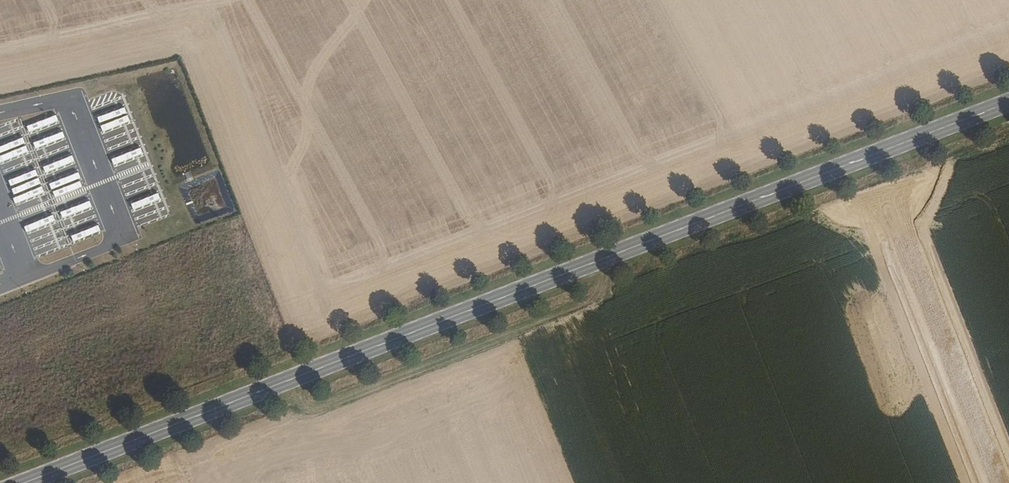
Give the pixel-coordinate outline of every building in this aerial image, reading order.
[(122,169),(145,164),(144,157),(120,162),(122,169)] [(10,176),(34,169),(32,162),(8,169),(10,176)] [(169,215),(153,168),(141,172),(143,179),(130,183),(135,198),(129,200),(137,226),(169,215)] [(20,202),(43,192),(41,186),(17,195),(20,202)] [(60,238),(57,230),(54,223),(31,232),(34,239),(37,238),(42,250),(48,247),(47,243),(60,238)]
